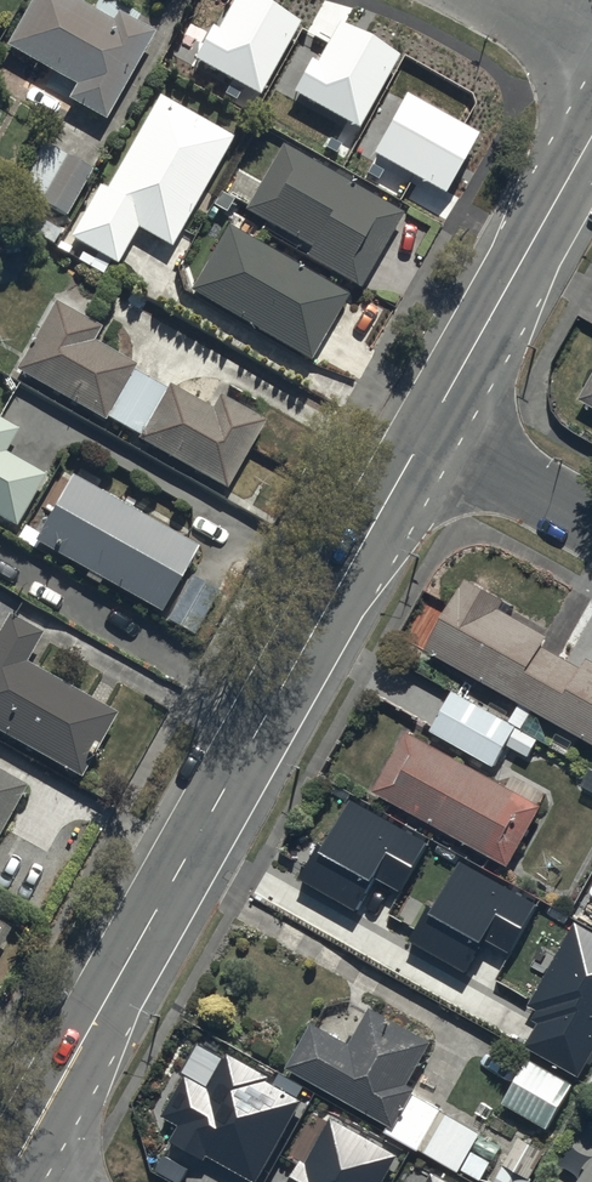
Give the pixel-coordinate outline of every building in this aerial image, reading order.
[(160,47),(122,25),(117,35),(57,0),(49,0),(19,52),(89,93),(82,104),(116,123),(160,47)] [(261,91),(300,21),(263,0),(235,0),(220,26),(214,23),(196,56),(261,91)] [(293,92),(359,129),(401,55),(341,22),(319,60),(313,57),(293,92)] [(480,132),(408,93),(375,153),(447,192),(480,132)] [(235,149),(162,111),(89,253),(122,270),(142,233),(181,254),(235,149)] [(399,220),(288,156),(253,217),(318,253),(312,264),(359,291),(399,220)] [(75,220),(94,183),(51,161),(32,198),(75,220)] [(345,307),(230,242),(198,298),(313,363),(345,307)] [(97,337),(64,317),(27,381),(111,429),(114,424),(146,442),(143,447),(229,495),(265,432),(223,408),(215,423),(89,352),(97,337)] [(591,407),(591,377),(579,400),(591,407)] [(25,535),(53,485),(8,460),(19,440),(0,430),(0,521),(25,535)] [(201,558),(82,491),(47,551),(194,635),(218,593),(190,577),(201,558)] [(423,651),(591,746),(591,663),(586,660),(580,671),(541,649),(547,638),(498,611),(503,603),(463,580),(423,651)] [(119,718),(31,669),(47,640),(18,624),(0,656),(0,732),(84,779),(119,718)] [(540,743),(452,693),(430,734),(493,768),(505,747),(530,761),(540,743)] [(406,734),(373,794),(508,869),(541,809),(537,807),(544,796),(511,778),(505,788),(406,734)] [(28,783),(0,768),(0,833),(28,783)] [(427,844),(349,800),(302,881),(357,912),(376,880),(398,893),(427,844)] [(537,906),(460,862),(413,943),(468,974),(487,942),(509,955),(537,906)] [(573,922),(527,1005),(536,1010),(530,1020),(536,1023),(523,1047),(578,1077),(591,1053),(591,932),(573,922)] [(16,933),(0,924),(0,961),(16,933)] [(314,1024),(286,1071),(391,1126),(386,1136),(458,1173),(460,1170),(480,1181),(489,1163),(470,1153),(480,1135),(416,1102),(421,1092),(408,1086),(430,1045),(367,1012),(350,1043),(314,1024)] [(267,1078),(224,1053),(205,1086),(185,1075),(161,1115),(178,1125),(169,1141),(203,1161),(206,1155),(252,1181),(299,1101),(265,1081),(267,1078)] [(526,1062),(502,1105),(548,1129),(570,1084),(526,1062)] [(329,1118),(304,1163),(299,1160),(287,1181),(380,1181),(395,1155),(329,1118)] [(581,1181),(591,1181),(591,1162),(581,1181)] [(501,1169),(494,1181),(524,1181),(501,1169)] [(429,1174),(424,1181),(443,1181),(429,1174)]
